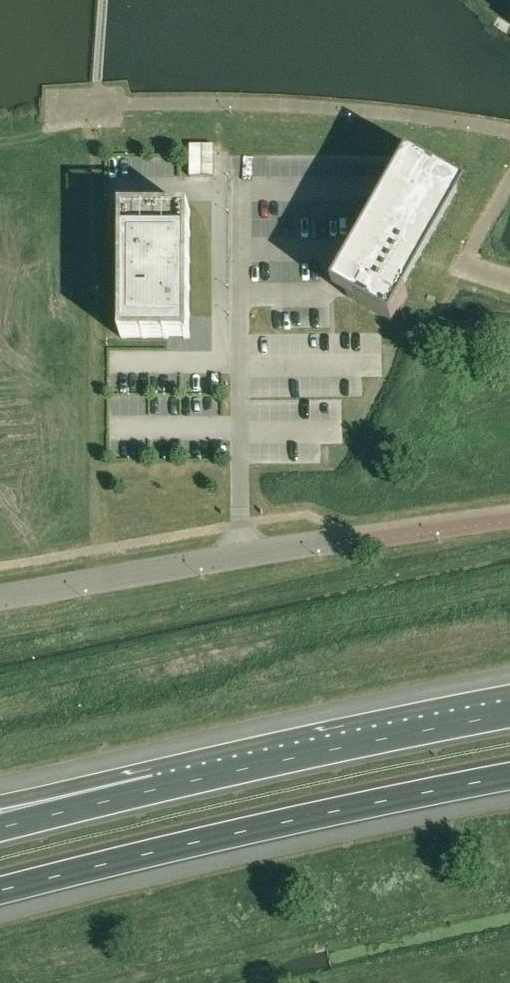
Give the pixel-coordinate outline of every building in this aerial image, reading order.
[(190,176),(214,177),(214,145),(190,145),(190,176)] [(409,155),(347,266),(334,289),(392,322),(408,295),(401,291),(458,191),(433,177),(437,171),(409,155)] [(121,338),(190,338),(190,210),(121,210),(121,338)]
